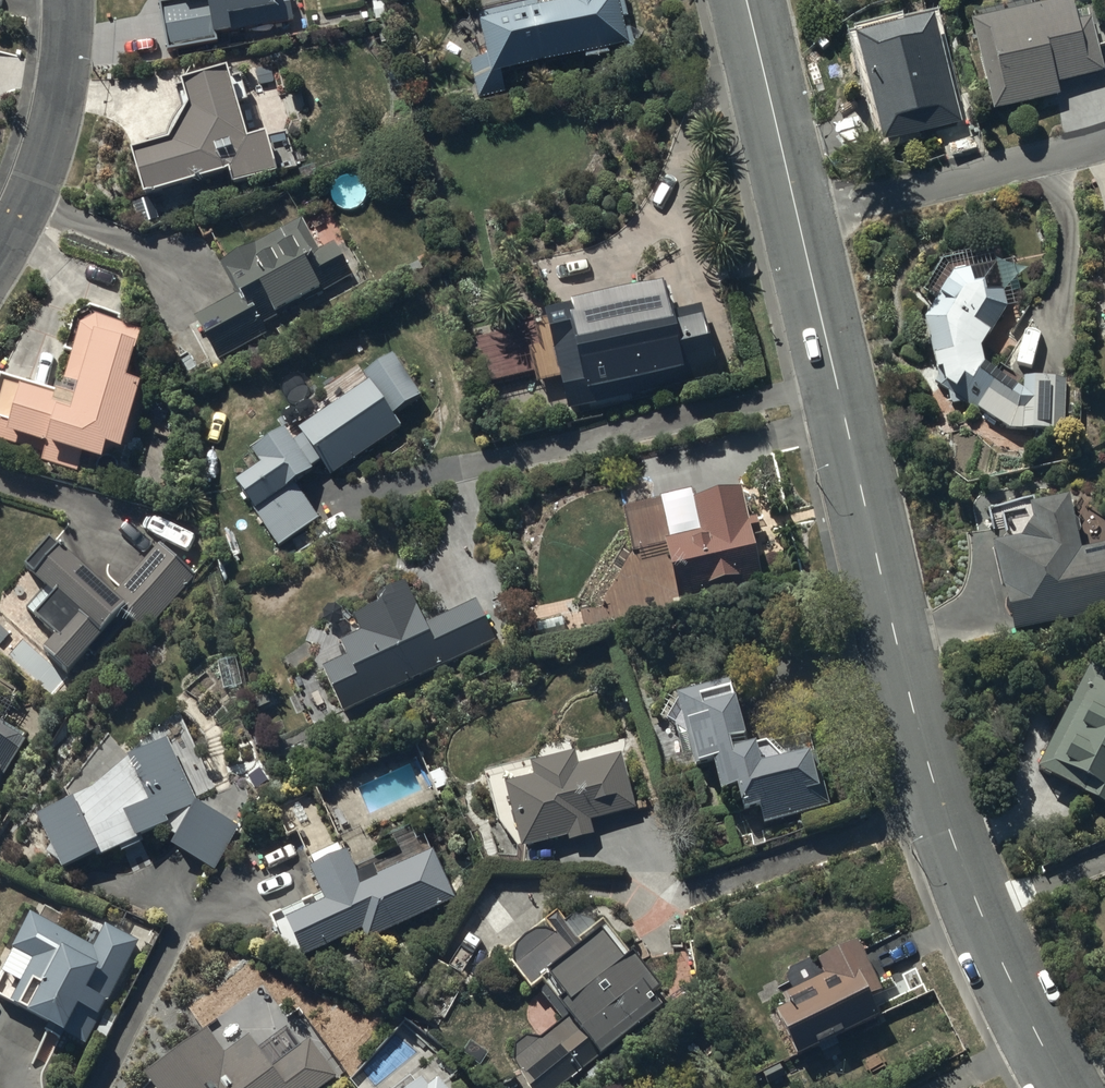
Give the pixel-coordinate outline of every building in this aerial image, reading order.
[(168,55),(219,45),(217,39),(294,25),(290,0),(182,0),(182,2),(159,6),(168,55)] [(542,6),(478,21),(486,61),(470,64),(478,102),(506,95),(503,79),(585,60),(586,64),(636,53),(624,0),(546,0),(542,6)] [(972,31),(994,115),(1061,98),(1058,85),(1104,74),(1088,13),(1076,16),(1073,4),(1022,17),(1020,10),(977,21),(979,29),(972,31)] [(856,44),(883,149),(963,124),(949,80),(959,77),(954,59),(945,62),(933,23),(920,27),(917,16),(897,23),(899,31),(856,44)] [(185,103),(164,138),(145,143),(148,153),(131,157),(144,204),(228,179),(232,191),(277,178),(277,175),(298,169),(288,134),(248,146),(236,104),(247,100),(240,80),(230,84),(227,76),(181,90),(185,103)] [(302,221),(221,264),(238,296),(194,319),(217,361),(276,330),(271,322),(354,277),(336,245),(320,253),(302,221)] [(1003,317),(1016,313),(1005,267),(997,269),(996,266),(990,268),(985,249),(943,261),(925,292),(940,300),(934,310),(925,325),(942,387),(954,395),(945,410),(959,419),(967,405),(1010,432),(1067,432),(1067,379),(1023,379),(1023,391),(986,369),(983,352),(1003,317)] [(545,318),(569,415),(719,377),(704,321),(676,329),(665,287),(545,318)] [(62,394),(0,378),(0,444),(44,455),(42,466),(77,475),(81,461),(102,466),(106,453),(121,456),(139,389),(129,387),(143,333),(97,321),(80,329),(62,394)] [(261,468),(236,485),(279,549),(320,522),(295,485),(322,467),(330,478),(401,431),(393,418),(421,399),(393,357),(363,377),(368,384),(298,430),(303,438),(293,444),(284,431),(251,453),(261,468)] [(694,493),(622,511),(633,553),(657,547),(672,607),(764,583),(752,539),(762,536),(757,519),(749,522),(742,494),(697,505),(694,493)] [(1015,635),(1104,612),(1104,544),(1082,550),(1069,499),(1031,509),(1035,522),(1021,541),(993,549),(1015,635)] [(194,578),(158,547),(113,599),(51,544),(26,574),(55,599),(46,609),(36,601),(26,612),(35,620),(33,622),(56,642),(44,656),(69,678),(89,655),(95,660),(128,621),(144,636),(194,578)] [(323,669),(344,715),(496,644),(476,603),(426,626),(407,585),(377,599),(380,606),(353,618),(360,634),(340,644),(346,658),(323,669)] [(237,658),(216,662),(223,693),(244,688),(237,658)] [(1037,773),(1104,807),(1104,673),(1091,666),(1037,773)] [(810,736),(748,753),(744,739),(748,738),(740,708),(734,709),(728,687),(677,701),(685,732),(689,731),(700,771),(714,767),(722,797),(738,792),(744,816),(761,811),(765,827),(830,809),(810,736)] [(25,741),(24,740),(26,736),(6,724),(4,727),(0,725),(0,784),(25,741)] [(37,822),(62,874),(96,860),(97,864),(120,854),(122,857),(145,847),(143,842),(165,832),(176,839),(171,850),(217,873),(238,828),(197,808),(168,745),(127,764),(128,766),(91,798),(37,822)] [(511,841),(517,839),(521,853),(568,840),(569,844),(595,837),(591,824),(635,812),(621,760),(579,772),(576,761),(539,771),(537,764),(485,779),(497,823),(511,841)] [(368,944),(455,902),(433,855),(424,859),(410,831),(391,840),(397,852),(355,873),(347,856),(345,858),(338,844),(308,858),(315,873),(309,875),(318,895),(270,918),(283,946),(294,940),(304,960),(362,932),(368,944)] [(599,1059),(601,1061),(662,1011),(655,1002),(663,995),(603,920),(595,927),(592,923),(573,919),(566,925),(558,916),(545,928),(551,935),(550,935),(548,935),(547,935),(545,935),(543,935),(542,935),(540,935),(539,936),(537,936),(536,937),(534,937),(533,938),(531,939),(530,939),(529,940),(527,941),(526,942),(525,943),(524,944),(523,945),(522,946),(521,948),(520,949),(519,950),(518,952),(517,953),(517,955),(516,956),(516,958),(515,959),(515,961),(515,962),(514,964),(514,965),(514,967),(511,970),(531,993),(541,985),(559,1007),(558,1008),(567,1019),(541,1041),(526,1040),(515,1049),(514,1065),(528,1087),(563,1087),(599,1059)] [(139,944),(105,927),(93,951),(31,919),(13,955),(15,956),(0,985),(0,1001),(22,1012),(20,1015),(31,1020),(29,1024),(65,1042),(67,1038),(86,1047),(139,944)] [(798,1062),(879,1021),(870,1002),(884,995),(858,945),(819,965),(825,978),(782,999),(788,1010),(776,1017),(798,1062)] [(337,1078),(309,1042),(273,1070),(249,1038),(225,1056),(207,1032),(145,1080),(152,1087),(324,1087),(337,1078)]
